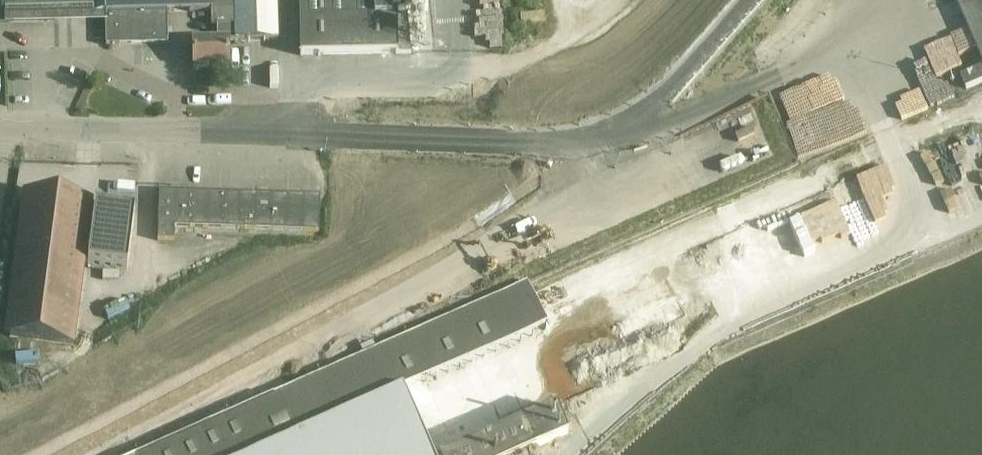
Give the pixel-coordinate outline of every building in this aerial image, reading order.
[(277,42),(276,0),(5,0),(5,9),(9,9),(9,20),(55,19),(55,14),(105,13),(105,44),(168,43),(167,12),(210,11),(210,26),(217,26),(233,25),(233,43),(277,42)] [(397,12),(427,11),(426,0),(299,0),(300,56),(398,55),(397,12)] [(981,61),(981,0),(955,0),(981,61)] [(233,25),(217,26),(217,42),(193,42),(194,68),(228,67),(227,43),(233,43),(233,25)] [(899,123),(954,95),(934,57),(880,84),(899,123)] [(961,77),(966,89),(981,82),(981,67),(961,77)] [(174,242),(175,228),(319,232),(320,197),(159,192),(158,241),(174,242)] [(69,345),(70,338),(79,263),(86,209),(87,206),(29,198),(11,337),(69,345)] [(95,210),(86,209),(79,263),(88,264),(88,266),(127,271),(134,213),(95,208),(95,210)] [(503,293),(299,383),(224,416),(134,454),(402,454),(406,453),(407,454),(422,454),(396,395),(433,379),(547,329),(543,320),(529,287),(526,282),(503,293)] [(568,435),(556,407),(457,450),(446,454),(522,454),(568,435)]
